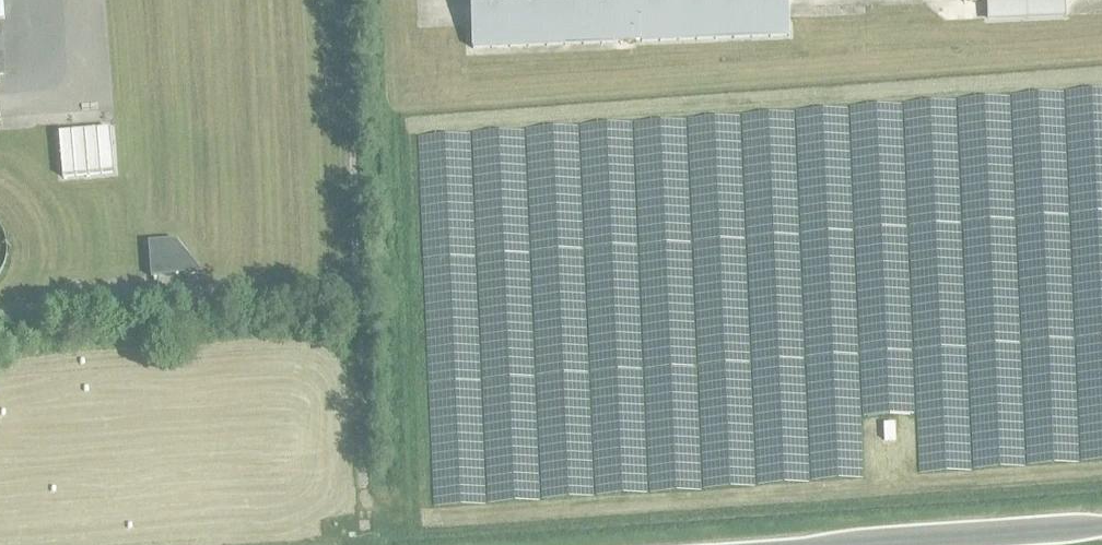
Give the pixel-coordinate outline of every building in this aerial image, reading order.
[(471,47),(788,35),(787,0),(469,0),(471,47)] [(58,134),(61,176),(113,172),(110,129),(58,134)]
